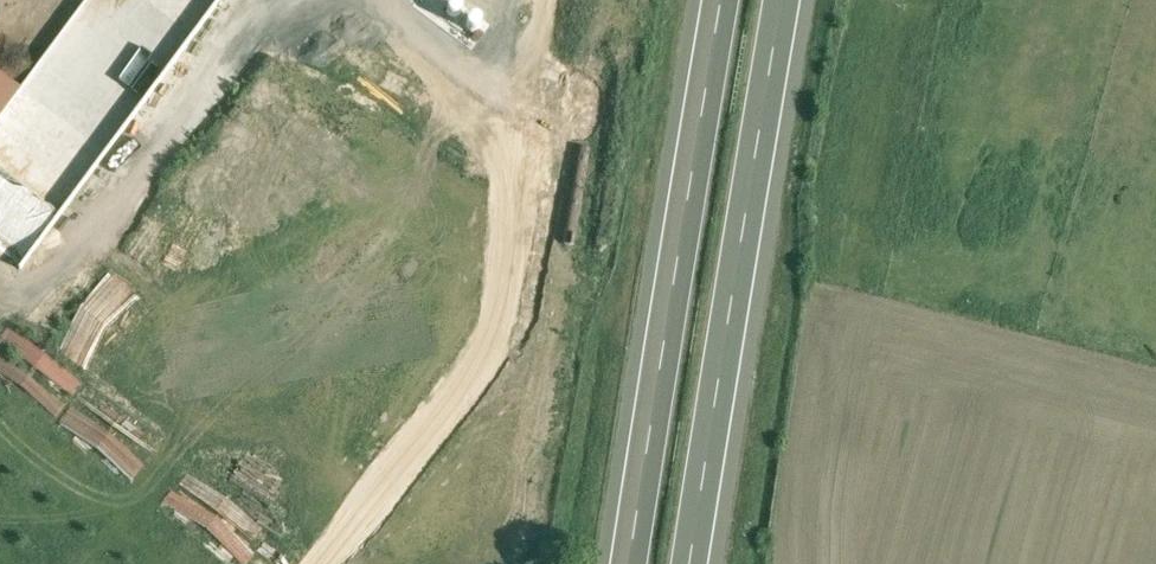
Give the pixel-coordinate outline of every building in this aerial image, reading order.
[(21,91),(0,75),(0,119),(21,91)] [(51,202),(67,217),(127,149),(111,134),(51,202)] [(8,312),(37,260),(0,239),(0,308),(8,312)] [(83,383),(9,327),(0,339),(0,340),(73,396),(83,383)]
